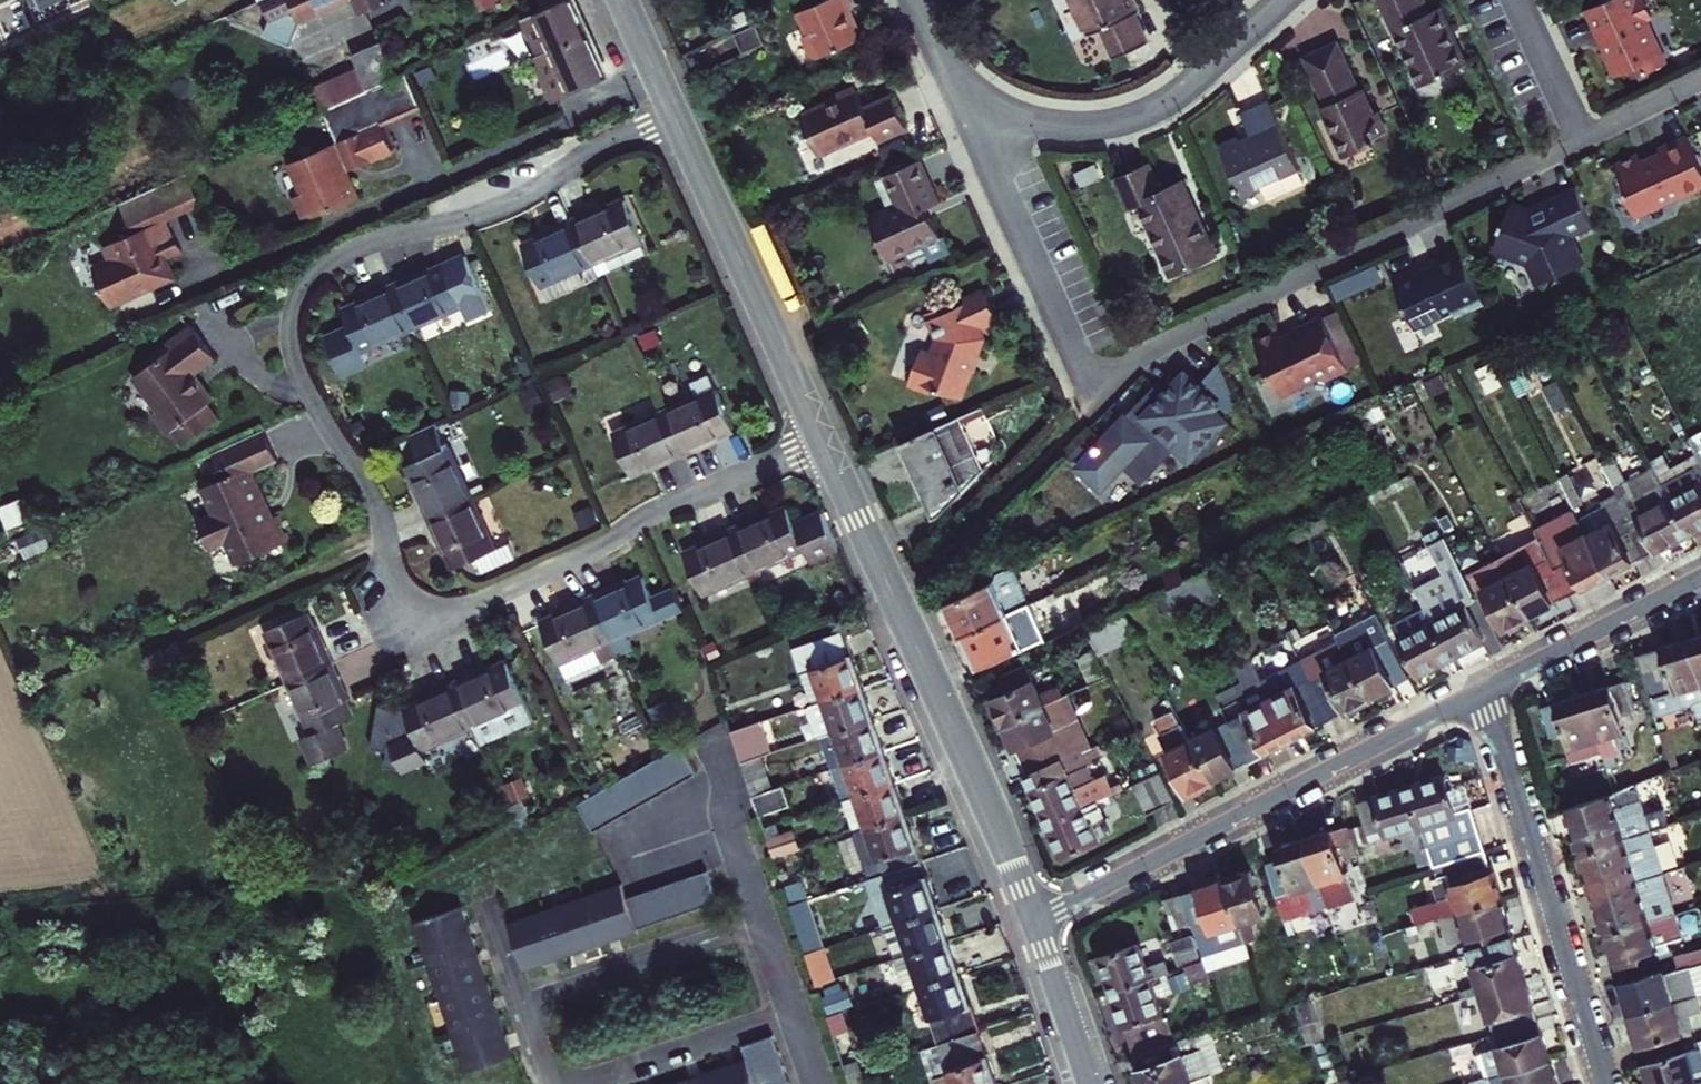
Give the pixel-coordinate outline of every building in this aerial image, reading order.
[(268,17),(262,31),(290,42),(299,17),(337,0),(260,0),(268,17)] [(360,9),(381,0),(355,0),(360,9)] [(519,17),(555,96),(605,74),(586,33),(571,0),(556,0),(542,7),(519,17)] [(802,9),(811,32),(806,34),(817,58),(864,36),(857,20),(852,9),(856,8),(852,0),(822,0),(802,9)] [(1087,32),(1099,28),(1104,38),(1112,56),(1145,41),(1133,16),(1138,12),(1132,0),(1073,0),(1087,32)] [(1418,84),(1462,63),(1436,7),(1427,12),(1421,0),(1380,0),(1418,84)] [(1584,5),(1597,35),(1600,34),(1603,40),(1605,41),(1604,45),(1603,49),(1599,51),(1610,75),(1626,67),(1628,72),(1634,74),(1657,64),(1647,41),(1650,34),(1643,17),(1649,15),(1642,0),(1596,0),(1584,5)] [(733,32),(742,51),(762,42),(754,22),(733,32)] [(396,73),(380,37),(350,51),(356,65),(366,87),(396,73)] [(1319,49),(1304,56),(1324,103),(1319,106),(1341,155),(1386,134),(1375,110),(1371,111),(1360,87),(1357,88),(1335,41),(1319,49)] [(312,85),(322,107),(366,87),(356,65),(312,85)] [(332,139),(285,160),(299,190),(291,194),(301,216),(308,212),(310,216),(355,196),(348,179),(340,176),(343,166),(370,155),(389,146),(376,118),(416,101),(402,70),(396,73),(366,87),(322,107),(318,109),(332,139)] [(860,86),(805,111),(823,151),(877,127),(882,138),(911,124),(896,90),(868,104),(864,96),(860,86)] [(1235,135),(1218,143),(1242,195),(1261,187),(1265,195),(1285,187),(1286,188),(1302,181),(1296,168),(1297,167),(1266,99),(1239,112),(1248,133),(1242,136),(1236,139),(1235,135)] [(1700,185),(1700,176),(1698,169),(1683,135),(1654,148),(1656,152),(1646,156),(1637,161),(1634,154),(1610,165),(1623,191),(1620,192),(1631,215),(1671,197),(1672,198),(1700,185)] [(921,156),(886,172),(899,202),(870,215),(889,256),(906,247),(910,257),(925,250),(929,260),(953,249),(945,232),(941,234),(931,212),(928,205),(941,200),(921,156)] [(1147,162),(1114,177),(1127,205),(1137,201),(1169,273),(1214,252),(1181,179),(1169,184),(1160,188),(1147,162)] [(170,275),(162,256),(155,241),(167,236),(159,219),(159,218),(197,200),(183,170),(115,201),(130,233),(104,244),(110,259),(90,268),(106,304),(170,275)] [(1584,213),(1577,198),(1550,211),(1550,209),(1543,213),(1545,217),(1539,219),(1534,221),(1512,213),(1495,258),(1527,268),(1529,271),(1526,273),(1532,286),(1535,285),(1537,289),(1581,269),(1567,238),(1590,227),(1584,213)] [(585,210),(570,216),(588,259),(639,237),(623,199),(604,207),(587,215),(585,210)] [(538,282),(588,259),(570,216),(554,224),(557,228),(537,236),(520,244),(538,282)] [(171,233),(167,236),(155,241),(162,256),(177,248),(174,240),(171,233)] [(639,237),(588,259),(594,272),(594,273),(645,250),(639,237)] [(406,274),(390,280),(409,324),(460,302),(469,321),(490,312),(465,253),(429,268),(407,277),(406,274)] [(1481,302),(1460,257),(1432,270),(1435,275),(1429,277),(1422,280),(1420,275),(1394,287),(1415,333),(1481,302)] [(588,259),(538,282),(544,295),(594,272),(588,259)] [(359,347),(409,324),(390,280),(374,287),(376,292),(359,300),(340,308),(348,325),(322,337),(338,370),(364,358),(359,347)] [(951,300),(930,310),(941,335),(935,351),(924,347),(920,358),(911,379),(933,386),(933,383),(962,393),(984,335),(983,329),(1001,321),(994,305),(987,291),(954,304),(951,300)] [(1320,321),(1322,325),(1341,366),(1359,358),(1338,312),(1320,321)] [(190,324),(171,339),(174,344),(152,360),(132,375),(155,407),(150,412),(166,432),(171,429),(181,444),(216,419),(205,403),(209,399),(200,387),(189,371),(212,355),(190,324)] [(1341,366),(1322,325),(1307,332),(1299,335),(1295,326),(1263,341),(1286,392),(1341,366)] [(174,344),(171,339),(148,355),(152,360),(174,344)] [(1164,391),(1154,383),(1114,428),(1081,466),(1081,478),(1094,489),(1107,488),(1118,475),(1130,486),(1143,486),(1178,447),(1191,459),(1199,451),(1204,456),(1234,422),(1215,406),(1221,400),(1185,368),(1164,391)] [(695,396),(663,410),(683,455),(698,447),(695,442),(712,434),(730,426),(706,372),(688,379),(695,396)] [(683,455),(663,410),(611,433),(629,472),(650,463),(664,456),(667,462),(683,455)] [(958,415),(900,442),(918,482),(933,515),(939,513),(982,469),(958,415)] [(415,501),(422,516),(467,496),(444,445),(433,420),(408,432),(419,456),(405,463),(413,480),(421,499),(415,501)] [(276,458),(262,427),(211,450),(221,474),(200,484),(212,512),(197,518),(208,544),(223,538),(234,561),(288,538),(276,512),(270,515),(261,495),(250,470),(276,458)] [(1660,489),(1684,533),(1700,524),(1700,487),(1698,482),(1673,495),(1668,485),(1660,489)] [(1684,533),(1660,489),(1653,493),(1657,502),(1639,512),(1627,489),(1615,495),(1624,512),(1628,520),(1646,553),(1663,544),(1684,533)] [(490,546),(467,496),(422,516),(430,533),(435,531),(442,546),(451,565),(467,557),(474,571),(507,557),(500,542),(490,546)] [(731,523),(751,567),(801,544),(808,559),(837,546),(820,508),(792,521),(784,505),(763,515),(749,521),(746,517),(731,523)] [(1606,574),(1585,533),(1582,528),(1573,510),(1532,531),(1536,538),(1545,556),(1565,595),(1585,585),(1606,574)] [(1624,512),(1585,533),(1606,574),(1624,565),(1640,557),(1622,523),(1628,520),(1624,512)] [(1646,553),(1628,520),(1622,523),(1640,557),(1646,553)] [(751,567),(731,523),(715,530),(717,534),(698,543),(682,550),(699,590),(751,567)] [(1565,595),(1545,556),(1536,538),(1495,559),(1514,596),(1517,595),(1527,615),(1547,605),(1565,595)] [(1423,613),(1445,657),(1464,648),(1479,640),(1461,606),(1473,600),(1443,541),(1426,549),(1440,577),(1411,591),(1423,613)] [(1514,596),(1495,559),(1467,573),(1476,591),(1482,587),(1503,627),(1515,621),(1527,615),(1517,595),(1514,596)] [(959,634),(1002,614),(1024,605),(1030,601),(1014,562),(990,573),(987,582),(944,601),(951,618),(959,634)] [(681,605),(671,582),(649,592),(640,575),(622,583),(606,590),(602,585),(587,591),(615,652),(629,645),(623,629),(659,612),(660,615),(681,605)] [(615,652),(587,591),(570,599),(572,605),(557,612),(540,620),(562,672),(596,657),(597,660),(615,652)] [(1027,612),(1034,609),(1030,601),(1024,605),(1027,612)] [(1084,622),(1096,652),(1134,636),(1122,607),(1084,622)] [(304,611),(264,629),(287,680),(331,660),(324,644),(319,646),(313,632),(304,611)] [(1432,664),(1445,657),(1423,613),(1416,616),(1415,614),(1403,620),(1408,631),(1400,634),(1401,636),(1397,638),(1415,673),(1432,664)] [(1018,647),(1002,614),(959,634),(967,652),(974,667),(1018,647)] [(1106,676),(1079,626),(1044,642),(1067,694),(1106,676)] [(1406,677),(1380,627),(1348,644),(1347,642),(1337,647),(1340,653),(1354,680),(1358,679),(1367,697),(1389,686),(1406,677)] [(1351,708),(1368,699),(1367,697),(1358,679),(1354,680),(1340,653),(1332,658),(1336,664),(1322,671),(1300,628),(1285,636),(1286,638),(1300,667),(1307,680),(1328,719),(1351,708)] [(1681,636),(1697,685),(1700,684),(1700,630),(1681,636)] [(792,649),(800,673),(812,670),(823,702),(863,688),(853,661),(844,632),(792,649)] [(1697,685),(1681,636),(1644,648),(1629,653),(1643,697),(1687,683),(1689,688),(1697,685)] [(1288,673),(1300,667),(1286,638),(1273,644),(1288,673)] [(1329,650),(1332,658),(1340,653),(1337,647),(1329,650)] [(468,670),(452,678),(472,721),(522,698),(505,659),(481,670),(470,676),(468,670)] [(339,675),(331,660),(287,680),(309,730),(301,735),(313,760),(343,745),(333,721),(349,713),(341,693),(334,678),(339,675)] [(1019,715),(1042,705),(1037,694),(1024,664),(981,683),(992,707),(1001,727),(1021,717),(1019,715)] [(812,670),(800,673),(812,706),(823,702),(812,670)] [(421,745),(472,721),(452,678),(436,685),(438,690),(418,699),(403,706),(377,702),(371,746),(387,748),(385,764),(402,766),(425,755),(421,745)] [(1328,719),(1307,680),(1286,690),(1279,678),(1260,687),(1264,694),(1288,740),(1308,730),(1328,719)] [(1598,687),(1576,694),(1591,742),(1599,740),(1597,734),(1616,728),(1612,715),(1630,709),(1620,680),(1598,687)] [(1697,685),(1689,688),(1691,696),(1700,693),(1697,685)] [(1048,688),(1053,700),(1060,697),(1055,686),(1048,688)] [(1264,694),(1260,687),(1253,691),(1256,698),(1264,694)] [(809,706),(820,738),(873,721),(868,705),(863,688),(823,702),(812,706),(809,706)] [(1037,694),(1042,705),(1053,700),(1048,688),(1037,694)] [(1288,740),(1264,694),(1256,698),(1259,704),(1226,721),(1247,761),(1266,751),(1288,740)] [(1591,742),(1576,694),(1543,705),(1532,709),(1541,739),(1561,733),(1564,745),(1560,746),(1564,757),(1584,750),(1582,745),(1591,742)] [(1021,717),(1001,727),(1012,752),(1023,775),(1056,760),(1088,746),(1078,725),(1055,735),(1042,705),(1019,715),(1021,717)] [(830,769),(883,752),(878,737),(873,721),(820,738),(830,769)] [(1229,770),(1247,761),(1226,721),(1193,738),(1183,743),(1184,745),(1195,765),(1198,763),(1208,781),(1229,770)] [(1178,733),(1187,728),(1183,722),(1174,727),(1178,733)] [(758,724),(757,724),(730,734),(741,766),(760,759),(769,756),(758,724)] [(1167,738),(1178,733),(1174,727),(1163,732),(1167,738)] [(1183,743),(1193,738),(1187,728),(1178,733),(1183,743)] [(1167,738),(1173,750),(1184,745),(1183,743),(1178,733),(1167,738)] [(1591,742),(1594,751),(1602,748),(1599,740),(1591,742)] [(1582,745),(1584,750),(1585,754),(1594,751),(1591,742),(1582,745)] [(1198,788),(1209,782),(1208,781),(1198,763),(1195,765),(1184,745),(1173,750),(1163,755),(1183,796),(1198,788)] [(680,748),(577,807),(593,835),(696,777),(680,748)] [(830,769),(841,802),(894,783),(888,767),(883,752),(830,769)] [(760,759),(741,766),(751,797),(770,791),(760,759)] [(1063,775),(1056,760),(1023,775),(1021,776),(1036,810),(1043,825),(1089,805),(1086,797),(1076,802),(1070,789),(1073,789),(1066,774),(1063,775)] [(1142,817),(1172,803),(1157,774),(1128,787),(1142,817)] [(1403,789),(1417,835),(1428,870),(1440,866),(1482,853),(1468,809),(1449,815),(1442,794),(1437,777),(1423,782),(1403,789)] [(1565,825),(1573,851),(1616,837),(1635,831),(1620,782),(1559,806),(1565,825)] [(851,833),(905,815),(899,798),(894,783),(841,802),(851,833)] [(770,791),(751,797),(758,816),(789,805),(782,786),(770,791)] [(1442,794),(1449,815),(1468,809),(1461,788),(1442,794)] [(1417,835),(1403,789),(1370,799),(1350,805),(1361,841),(1385,835),(1385,836),(1394,833),(1394,831),(1407,827),(1410,837),(1417,835)] [(1089,805),(1043,825),(1051,842),(1057,858),(1093,841),(1091,836),(1094,835),(1090,827),(1102,822),(1094,802),(1089,805)] [(913,840),(905,815),(851,833),(867,880),(921,862),(913,840)] [(1317,835),(1299,841),(1313,884),(1317,898),(1343,890),(1339,879),(1355,874),(1340,828),(1317,835)] [(1616,837),(1573,851),(1579,870),(1581,875),(1586,892),(1586,891),(1656,869),(1643,828),(1635,831),(1616,837)] [(766,843),(772,859),(802,848),(797,833),(766,843)] [(1313,884),(1299,841),(1287,844),(1273,849),(1287,892),(1294,915),(1319,906),(1317,898),(1313,884)] [(1287,892),(1273,849),(1255,855),(1276,921),(1294,915),(1287,892)] [(1482,853),(1440,866),(1451,900),(1454,910),(1496,898),(1489,875),(1482,853)] [(883,928),(937,910),(930,891),(921,862),(867,880),(883,928)] [(1594,916),(1599,932),(1643,918),(1655,915),(1662,913),(1649,872),(1586,891),(1594,916)] [(507,925),(523,973),(545,966),(562,960),(584,952),(624,938),(637,934),(636,932),(717,905),(706,874),(626,901),(620,887),(507,925)] [(1234,923),(1245,920),(1258,916),(1245,874),(1232,878),(1217,883),(1224,903),(1228,902),(1234,923)] [(1205,887),(1193,890),(1205,932),(1224,926),(1234,923),(1228,902),(1224,903),(1217,883),(1205,887)] [(1205,932),(1193,890),(1172,897),(1173,902),(1183,931),(1185,939),(1205,932)] [(1496,898),(1454,910),(1441,915),(1413,923),(1418,936),(1459,923),(1465,942),(1504,929),(1503,926),(1505,925),(1500,910),(1496,898)] [(1438,904),(1441,915),(1454,910),(1451,900),(1438,904)] [(821,949),(805,901),(788,907),(804,954),(821,949)] [(1409,908),(1413,923),(1441,915),(1438,904),(1433,906),(1432,901),(1409,908)] [(1183,931),(1173,902),(1158,906),(1168,935),(1183,931)] [(452,1038),(465,1076),(512,1060),(505,1040),(499,1021),(492,1002),(486,985),(480,967),(473,947),(466,926),(460,910),(413,926),(426,964),(439,1001),(452,1038)] [(894,960),(907,956),(948,942),(943,929),(937,910),(883,928),(894,960)] [(1655,915),(1658,924),(1665,922),(1662,913),(1655,915)] [(1646,928),(1658,924),(1655,915),(1643,918),(1646,928)] [(1643,918),(1599,932),(1604,949),(1608,959),(1610,959),(1612,965),(1651,952),(1649,946),(1651,945),(1646,928),(1643,918)] [(1238,936),(1249,933),(1245,920),(1234,923),(1238,936)] [(1224,926),(1228,939),(1238,936),(1234,923),(1224,926)] [(1662,939),(1667,956),(1699,946),(1693,929),(1662,939)] [(1250,939),(1249,933),(1238,936),(1240,942),(1250,939)] [(1238,936),(1228,939),(1230,946),(1240,942),(1238,936)] [(1463,949),(1465,952),(1474,983),(1468,985),(1471,993),(1521,977),(1513,955),(1507,936),(1463,949)] [(918,987),(958,974),(954,961),(948,942),(907,956),(894,960),(905,991),(918,987)] [(1102,978),(1107,993),(1160,975),(1165,973),(1161,962),(1141,969),(1139,962),(1141,962),(1137,950),(1134,951),(1133,946),(1095,960),(1102,978)] [(1699,946),(1667,956),(1672,973),(1700,964),(1700,953),(1699,946)] [(829,971),(821,949),(804,954),(811,977),(829,971)] [(1657,968),(1616,981),(1621,996),(1625,1012),(1666,999),(1657,968)] [(918,987),(937,1045),(978,1032),(969,1004),(958,974),(918,987)] [(1160,975),(1107,993),(1120,1031),(1130,1060),(1167,1047),(1154,1009),(1157,1008),(1154,998),(1151,1000),(1146,986),(1162,981),(1160,975)] [(1490,1032),(1533,1017),(1527,998),(1521,977),(1471,993),(1473,1001),(1480,999),(1490,1032)] [(1460,987),(1463,995),(1471,993),(1468,985),(1460,987)] [(1473,1001),(1471,993),(1463,995),(1465,1004),(1473,1001)] [(1676,1029),(1666,999),(1625,1012),(1630,1028),(1635,1042),(1676,1029)] [(840,1013),(825,1018),(829,1029),(832,1038),(847,1033),(840,1013)] [(1494,1065),(1497,1073),(1546,1057),(1540,1037),(1538,1032),(1533,1017),(1490,1032),(1500,1063),(1494,1065)] [(989,1064),(978,1032),(937,1045),(922,1051),(933,1083),(996,1083),(989,1064)] [(772,1038),(741,1049),(745,1062),(720,1070),(683,1083),(680,1083),(788,1083),(772,1038)] [(1130,1060),(1136,1077),(1139,1083),(1185,1083),(1193,1081),(1189,1071),(1184,1073),(1178,1055),(1182,1054),(1179,1044),(1167,1047),(1130,1060)] [(1649,1083),(1676,1083),(1692,1079),(1682,1048),(1641,1061),(1646,1075),(1649,1083)] [(1546,1057),(1497,1073),(1499,1081),(1505,1079),(1506,1083),(1552,1083),(1551,1083),(1554,1083),(1550,1071),(1546,1057)] [(1497,1073),(1494,1065),(1486,1067),(1489,1075),(1497,1073)] [(1196,1068),(1189,1071),(1193,1081),(1200,1079),(1196,1068)] [(860,1072),(845,1078),(847,1083),(864,1083),(860,1072)] [(1497,1073),(1489,1075),(1491,1083),(1499,1081),(1497,1073)]
